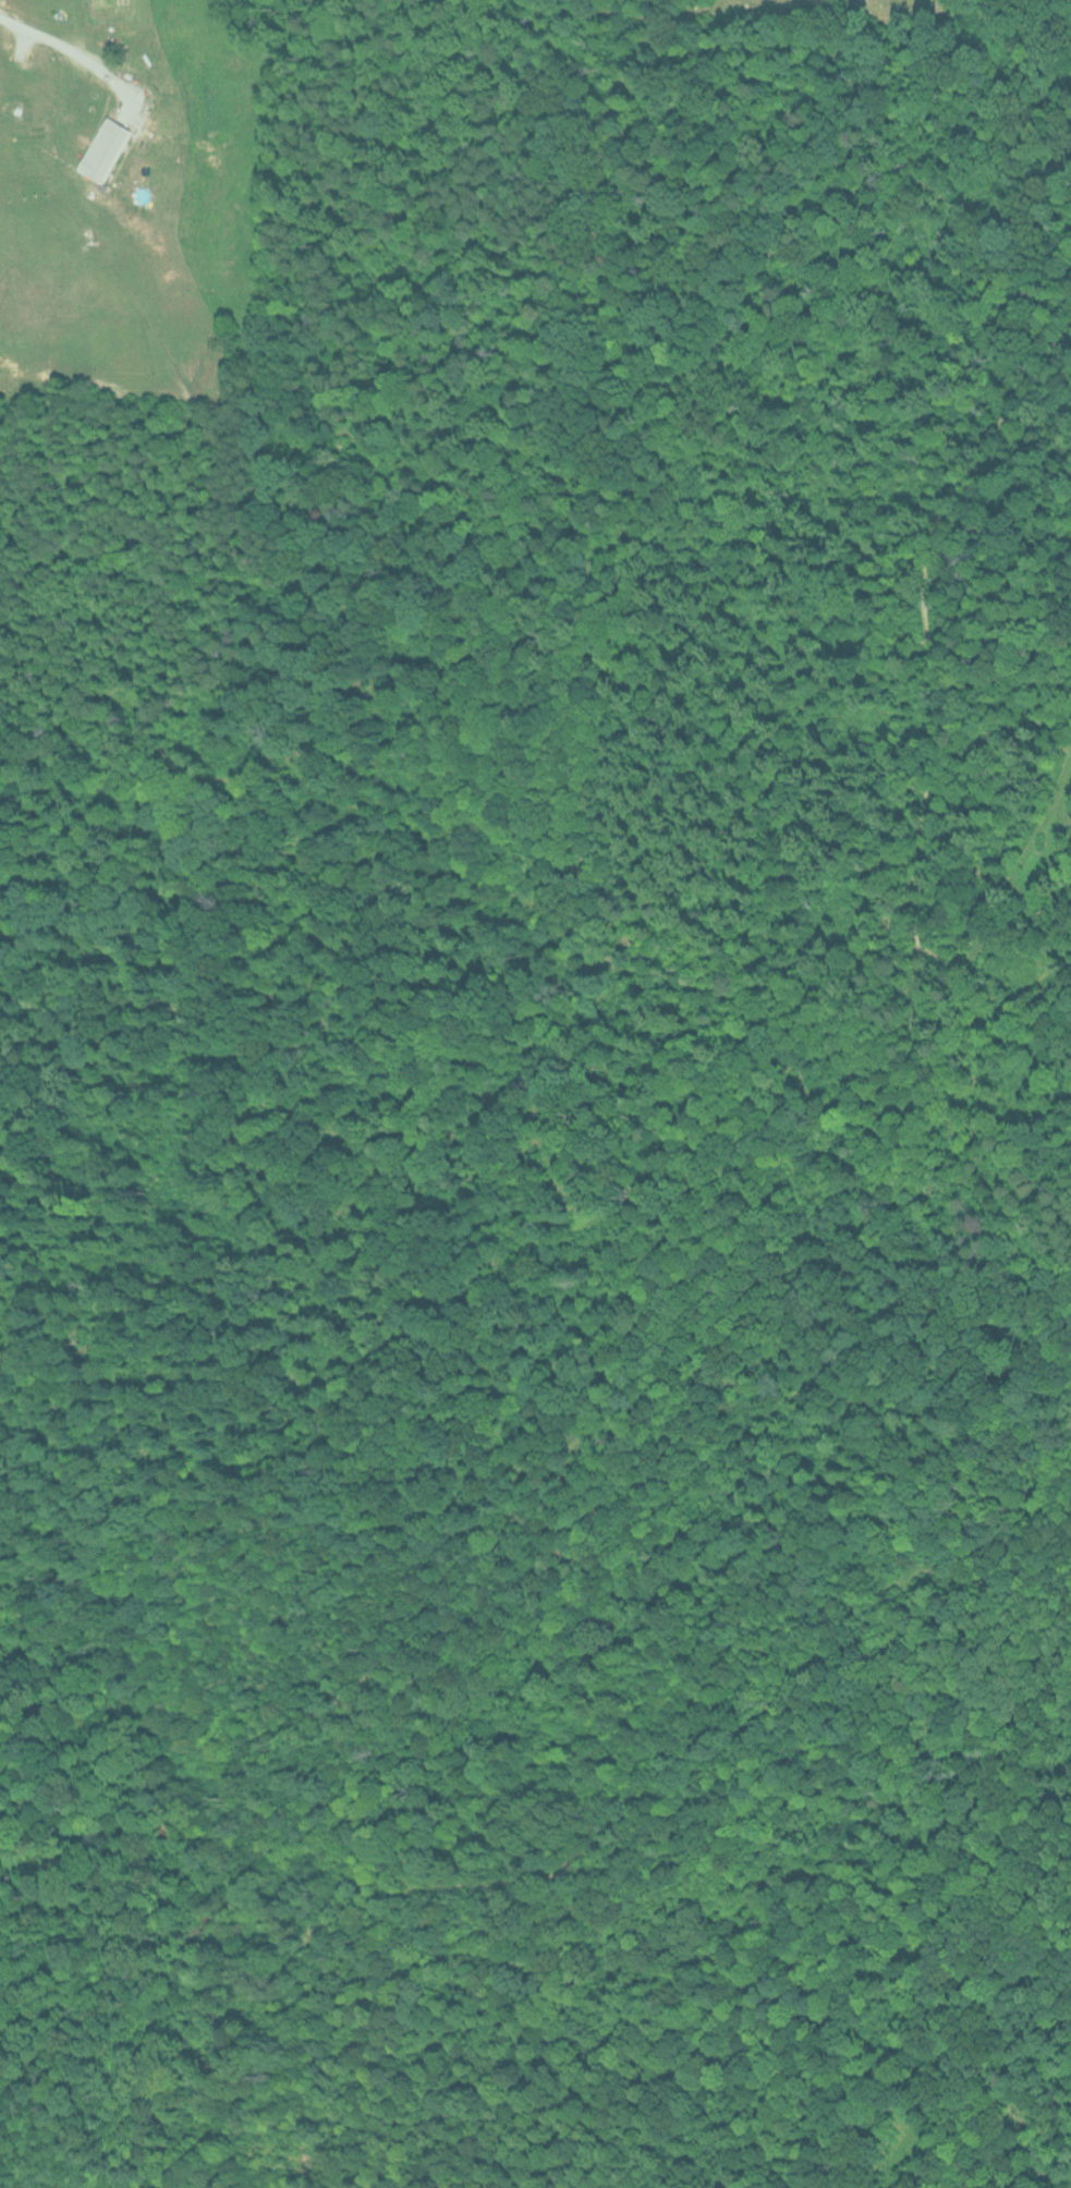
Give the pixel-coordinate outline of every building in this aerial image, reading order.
[(110,182),(141,129),(115,116),(86,169),(110,182)]
